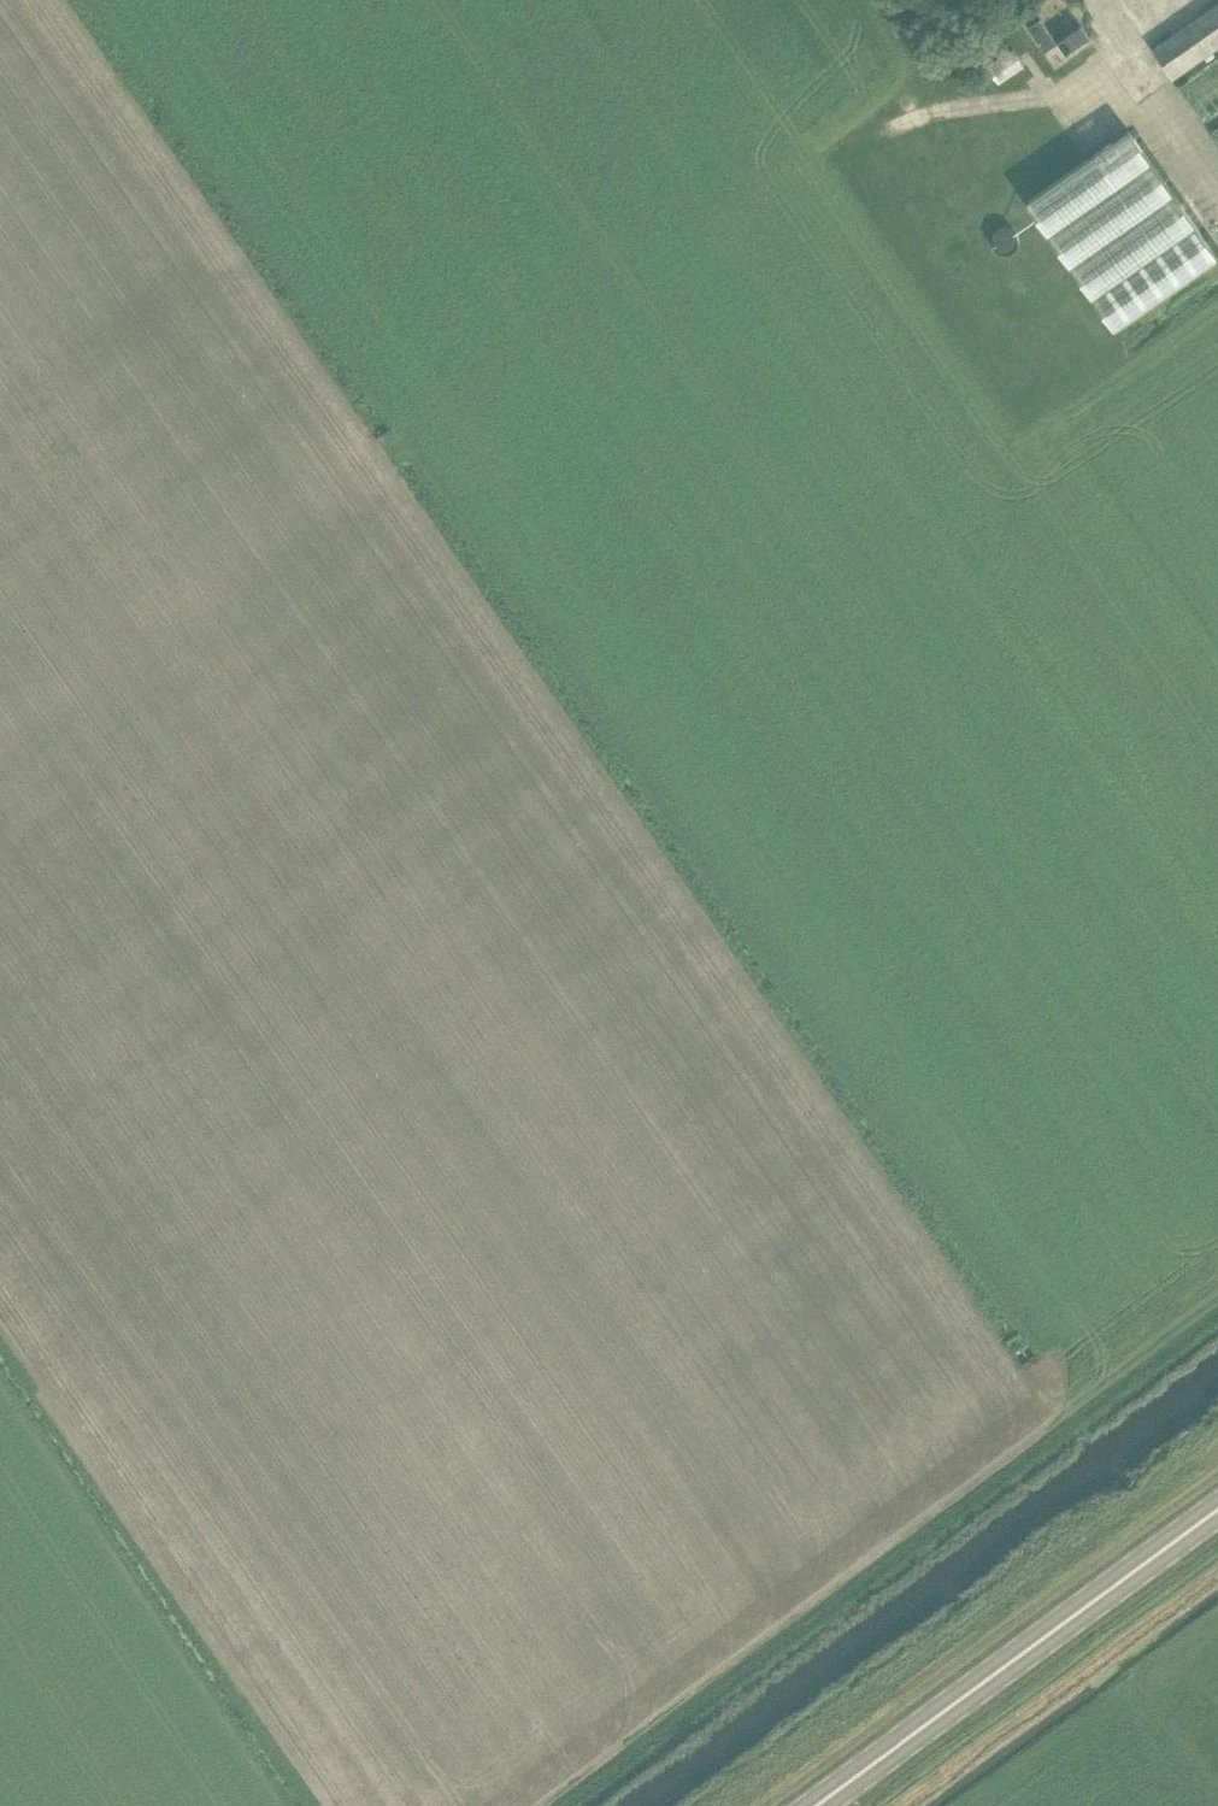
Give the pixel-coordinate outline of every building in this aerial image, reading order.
[(1217,48),(1217,3),(1154,48),(1175,78),(1217,48)] [(1081,34),(1093,53),(1117,39),(1105,20),(1081,34)] [(1026,65),(1015,47),(988,66),(1001,82),(1026,65)] [(1178,88),(1204,124),(1217,115),(1217,58),(1178,88)] [(1217,259),(1217,257),(1129,130),(1026,203),(1116,330),(1217,259)]
